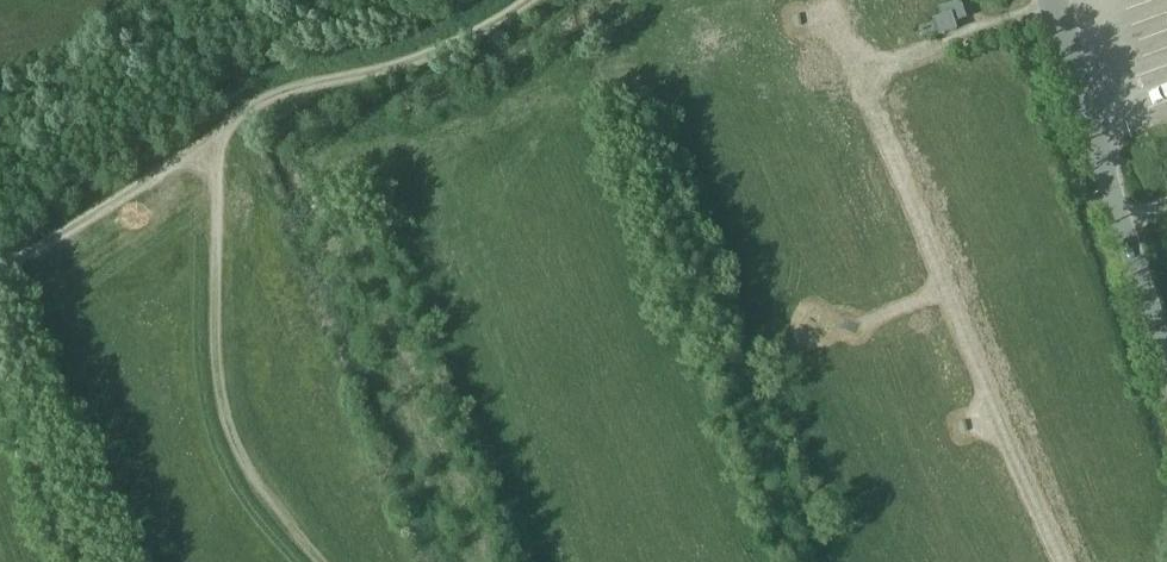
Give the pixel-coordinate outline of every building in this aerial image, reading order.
[(957,28),(955,21),(967,17),(961,1),(940,8),(943,16),(935,19),(940,34),(957,28)]
